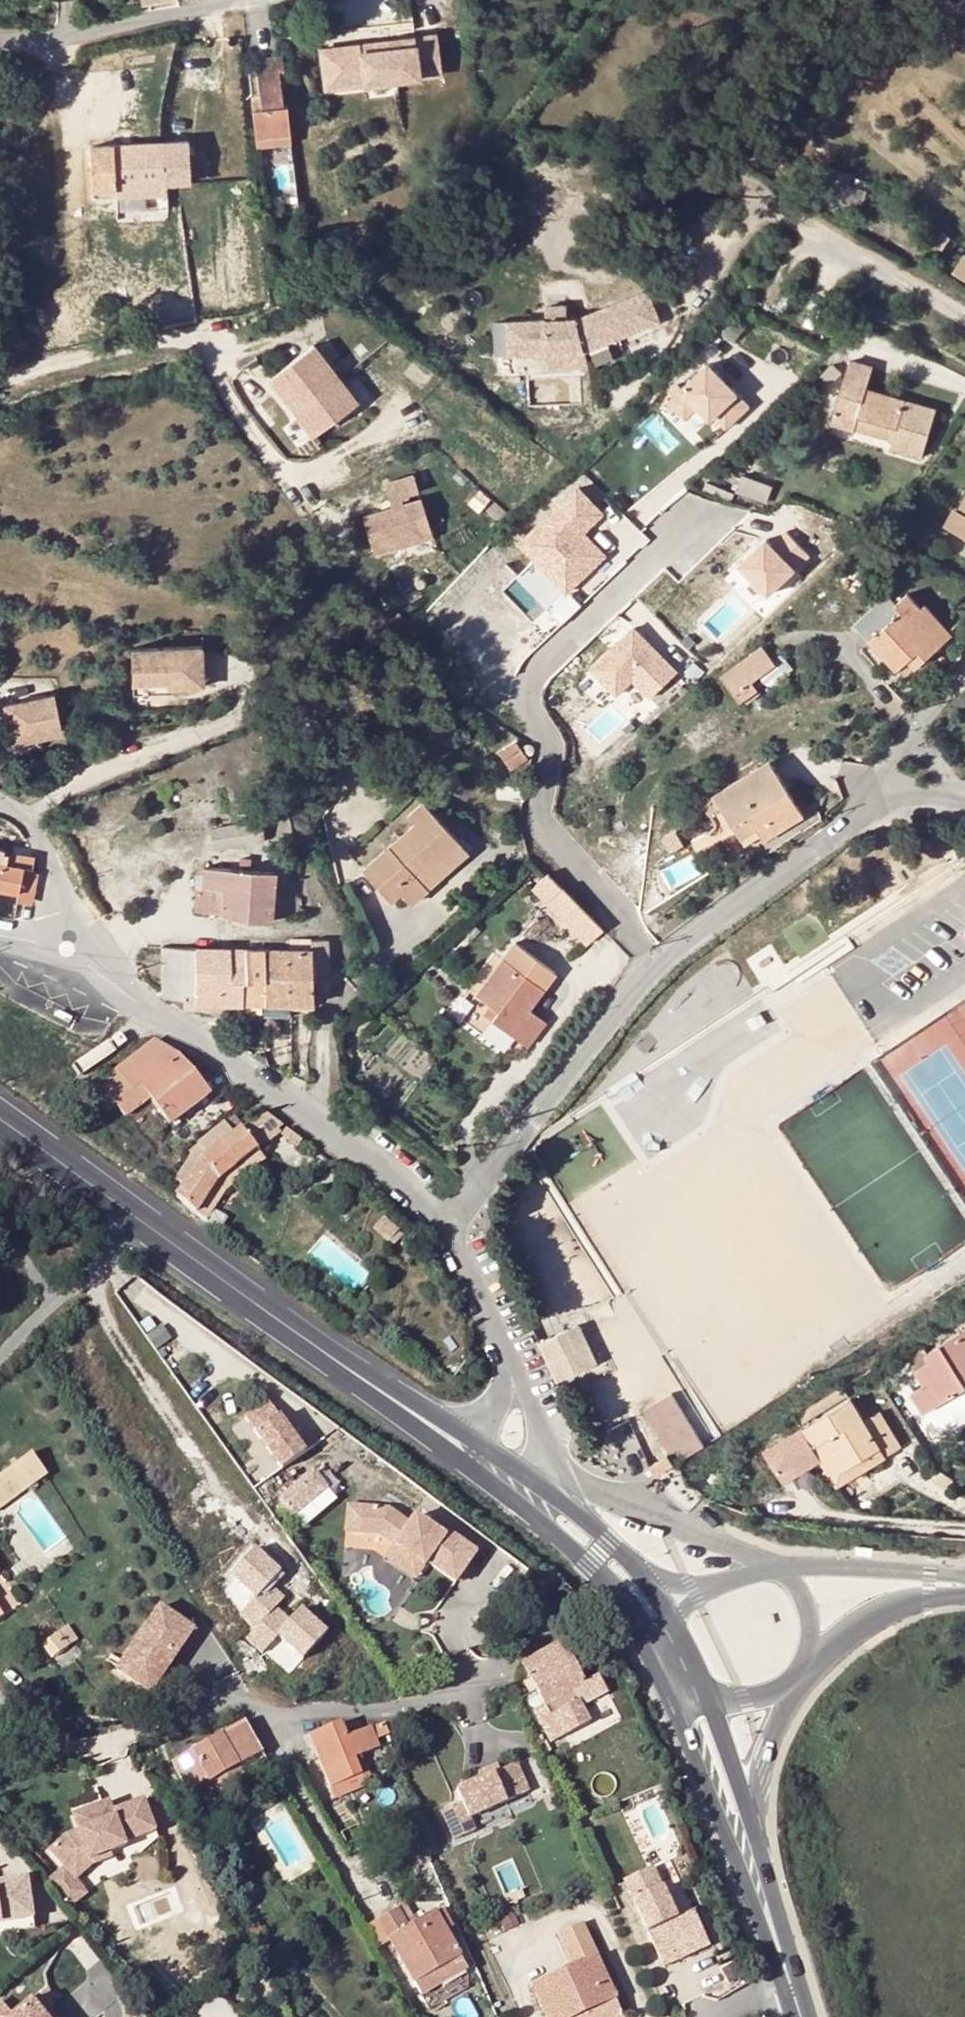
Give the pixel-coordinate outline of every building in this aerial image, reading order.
[(436,33),(317,42),(320,87),(439,78),(436,33)] [(279,69),(283,69),(281,56),(261,59),(263,71),(256,72),(260,108),(252,109),(256,142),(272,140),(271,133),(289,131),(287,105),(283,105),(279,69)] [(256,148),(291,145),(289,131),(271,133),(272,140),(256,142),(256,148)] [(91,147),(93,198),(116,196),(116,189),(147,186),(147,195),(167,194),(165,142),(91,147)] [(116,189),(116,196),(147,195),(147,186),(116,189)] [(952,268),(964,277),(964,253),(963,251),(952,268)] [(514,321),(515,353),(551,352),(590,351),(665,322),(654,291),(583,319),(572,319),(551,320),(514,321)] [(551,306),(551,320),(572,319),(572,305),(551,306)] [(590,366),(590,351),(551,352),(551,368),(590,366)] [(278,353),(243,395),(299,441),(334,399),(278,353)] [(851,360),(849,366),(870,376),(873,366),(851,360)] [(870,376),(849,366),(833,422),(855,428),(858,416),(897,427),(893,439),(891,447),(923,456),(937,410),(866,389),(870,376)] [(678,421),(686,414),(702,433),(714,422),(725,435),(751,412),(739,399),(736,402),(709,373),(668,410),(678,421)] [(855,428),(893,439),(897,427),(858,416),(855,428)] [(744,475),(738,492),(767,502),(772,486),(744,475)] [(572,478),(511,538),(565,593),(607,552),(584,529),(604,510),(572,478)] [(422,493),(392,501),(397,519),(367,526),(372,546),(431,532),(422,493)] [(946,524),(964,534),(964,501),(961,510),(956,506),(946,524)] [(729,563),(763,597),(809,552),(784,527),(768,543),(759,534),(729,563)] [(907,661),(919,650),(926,658),(952,633),(926,605),(921,609),(908,593),(898,603),(888,594),(854,624),(896,670),(907,661)] [(677,678),(632,631),(589,673),(617,703),(633,688),(649,704),(677,678)] [(757,688),(752,680),(776,663),(763,645),(722,675),(740,701),(757,688)] [(203,646),(132,648),(134,683),(169,682),(169,687),(204,686),(203,646)] [(907,661),(914,668),(926,658),(919,650),(907,661)] [(371,696),(361,701),(366,709),(375,704),(371,696)] [(7,707),(16,748),(64,737),(55,697),(7,707)] [(516,742),(499,753),(510,769),(527,759),(516,742)] [(320,749),(309,754),(313,763),(324,758),(320,749)] [(772,759),(716,794),(735,824),(751,814),(766,838),(805,813),(772,759)] [(458,840),(422,802),(408,815),(415,822),(363,870),(391,900),(400,892),(409,903),(428,886),(417,876),(458,840)] [(10,834),(0,832),(0,846),(8,848),(10,834)] [(417,876),(428,886),(467,850),(458,840),(417,876)] [(21,892),(21,896),(38,897),(41,874),(34,873),(36,858),(7,853),(8,848),(0,846),(0,888),(21,892)] [(81,854),(72,861),(78,870),(87,863),(81,854)] [(239,857),(238,869),(251,869),(251,858),(239,857)] [(251,869),(238,869),(204,867),(203,876),(196,877),(195,886),(223,887),(222,912),(247,919),(251,869)] [(275,870),(251,869),(247,919),(272,919),(275,870)] [(585,943),(602,926),(549,872),(532,888),(585,943)] [(292,881),(283,883),(290,915),(303,912),(300,894),(296,895),(292,881)] [(195,886),(194,911),(222,912),(223,887),(195,886)] [(38,897),(21,896),(21,904),(37,904),(38,897)] [(264,938),(249,938),(249,948),(264,948),(264,938)] [(264,948),(276,948),(276,939),(264,938),(264,948)] [(328,939),(289,940),(289,948),(290,1003),(313,1002),(312,981),(312,972),(328,972),(328,939)] [(487,1002),(480,1012),(526,1043),(544,1019),(529,1008),(556,970),(514,940),(476,994),(487,1002)] [(203,1002),(243,1002),(243,980),(246,980),(247,948),(162,946),(162,997),(185,998),(184,1005),(203,1006),(203,1002)] [(264,948),(249,948),(247,948),(246,980),(243,980),(243,1002),(266,1002),(264,948)] [(266,1002),(290,1003),(289,948),(276,948),(264,948),(266,1002)] [(312,981),(328,981),(328,972),(312,972),(312,981)] [(476,994),(469,1004),(480,1012),(487,1002),(476,994)] [(54,1016),(70,1023),(73,1017),(57,1009),(54,1016)] [(175,1053),(156,1040),(100,1084),(118,1107),(127,1118),(151,1100),(169,1125),(209,1095),(175,1053)] [(118,1107),(100,1084),(91,1091),(110,1113),(118,1107)] [(229,1221),(214,1211),(203,1204),(219,1181),(258,1150),(281,1134),(278,1130),(282,1127),(264,1114),(203,1160),(194,1155),(177,1180),(186,1186),(178,1197),(201,1216),(222,1230),(229,1221)] [(219,1181),(203,1204),(214,1211),(227,1192),(267,1162),(258,1150),(219,1181)] [(403,1237),(384,1220),(374,1230),(394,1248),(403,1237)] [(578,1324),(540,1340),(558,1381),(596,1363),(578,1324)] [(964,1377),(964,1329),(925,1355),(928,1360),(915,1369),(925,1385),(912,1394),(924,1413),(929,1410),(964,1386),(964,1383),(963,1379),(964,1377)] [(905,1354),(915,1369),(928,1360),(925,1355),(918,1344),(905,1354)] [(843,1386),(795,1416),(801,1425),(848,1395),(843,1386)] [(929,1410),(935,1420),(964,1400),(964,1386),(929,1410)] [(673,1392),(644,1409),(677,1461),(704,1445),(673,1392)] [(271,1399),(243,1412),(269,1466),(297,1453),(271,1399)] [(851,1399),(803,1429),(814,1446),(823,1440),(843,1471),(881,1446),(886,1454),(901,1445),(881,1411),(865,1422),(851,1399)] [(607,1427),(599,1431),(602,1439),(610,1434),(607,1427)] [(838,1485),(886,1454),(881,1446),(843,1471),(823,1440),(814,1446),(838,1485)] [(9,1469),(24,1489),(44,1475),(29,1455),(9,1469)] [(668,1455),(651,1465),(656,1474),(673,1464),(668,1455)] [(955,1477),(936,1466),(928,1473),(935,1482),(947,1490),(955,1477)] [(24,1489),(9,1469),(0,1476),(0,1508),(24,1489)] [(313,1472),(279,1500),(293,1516),(326,1487),(313,1472)] [(361,1507),(348,1506),(346,1532),(358,1533),(361,1507)] [(388,1509),(361,1507),(358,1533),(379,1535),(395,1545),(424,1565),(427,1561),(456,1582),(476,1552),(448,1532),(445,1536),(416,1516),(409,1524),(388,1509)] [(875,1542),(857,1541),(857,1550),(874,1551),(875,1542)] [(424,1565),(395,1545),(386,1557),(416,1578),(424,1565)] [(228,1574),(252,1598),(278,1573),(254,1548),(228,1574)] [(156,1602),(109,1666),(145,1692),(191,1628),(156,1602)] [(235,1612),(220,1621),(243,1660),(258,1651),(235,1612)] [(273,1651),(301,1665),(320,1628),(292,1614),(273,1651)] [(57,1634),(67,1648),(78,1640),(69,1627),(57,1634)] [(53,1658),(67,1648),(57,1634),(44,1644),(53,1658)] [(590,1720),(580,1702),(572,1686),(586,1679),(570,1649),(567,1650),(561,1641),(524,1660),(532,1675),(525,1679),(532,1692),(538,1688),(546,1703),(537,1708),(542,1718),(540,1720),(551,1742),(590,1720)] [(591,1677),(586,1679),(572,1686),(580,1702),(600,1692),(591,1677)] [(264,1751),(246,1720),(175,1760),(192,1789),(208,1780),(212,1781),(264,1751)] [(358,1757),(364,1755),(382,1747),(379,1740),(374,1727),(374,1726),(356,1732),(355,1728),(348,1730),(345,1721),(310,1735),(331,1787),(333,1786),(364,1773),(358,1757)] [(374,1727),(379,1740),(391,1734),(386,1722),(374,1727)] [(375,1783),(364,1755),(358,1757),(364,1773),(333,1786),(337,1798),(375,1783)] [(532,1789),(520,1761),(503,1768),(485,1777),(460,1788),(466,1800),(446,1809),(459,1837),(479,1828),(473,1816),(532,1789)] [(501,1763),(482,1770),(485,1777),(503,1768),(501,1763)] [(67,1837),(50,1852),(66,1869),(87,1851),(92,1866),(112,1858),(111,1853),(126,1847),(125,1844),(156,1832),(144,1801),(113,1812),(109,1802),(93,1809),(84,1821),(76,1823),(80,1832),(67,1837)] [(84,1821),(93,1809),(74,1816),(76,1823),(84,1821)] [(346,1847),(356,1842),(349,1828),(337,1833),(346,1847)] [(66,1869),(75,1880),(92,1866),(87,1851),(66,1869)] [(654,1868),(626,1882),(634,1900),(663,1886),(654,1868)] [(3,1923),(4,1923),(35,1919),(30,1879),(0,1884),(0,1924),(3,1923)] [(634,1900),(649,1931),(666,1966),(687,1956),(682,1945),(707,1934),(695,1910),(678,1918),(663,1886),(634,1900)] [(406,1901),(408,1904),(417,1922),(428,1916),(416,1895),(406,1901)] [(468,1968),(447,1930),(437,1913),(436,1911),(428,1916),(417,1922),(408,1904),(367,1927),(378,1947),(392,1939),(423,1993),(468,1968)] [(446,1908),(437,1913),(447,1930),(455,1925),(446,1908)] [(4,1923),(3,1923),(5,1934),(36,1929),(35,1919),(4,1923)] [(618,1999),(583,1922),(561,1933),(575,1965),(563,1971),(565,1976),(537,1990),(549,2016),(577,2016),(618,1999)] [(711,1944),(707,1934),(682,1945),(687,1956),(711,1944)] [(534,1985),(537,1990),(565,1976),(563,1971),(534,1985)] [(0,2002),(0,2016),(54,2016),(37,1996),(13,2016),(1,2001),(0,2002)] [(618,1999),(577,2016),(626,2016),(618,1999)]
